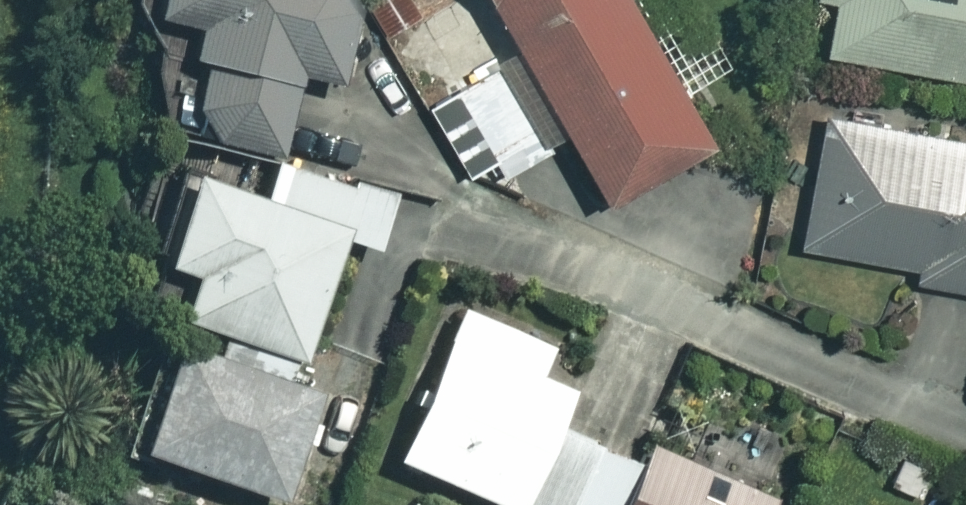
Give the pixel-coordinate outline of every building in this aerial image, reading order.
[(140,7),(202,20),(179,131),(275,151),(292,70),(326,77),(342,0),(141,0),(140,7)] [(680,88),(718,66),(680,0),(492,0),(516,42),(422,96),(461,165),(486,151),(496,170),(550,139),(588,204),(707,135),(680,88)] [(824,45),(965,70),(965,0),(832,0),(824,45)] [(821,106),(794,236),(912,260),(910,271),(965,282),(965,135),(821,106)] [(386,194),(269,155),(257,194),(176,167),(147,253),(181,264),(167,308),(295,351),(334,233),(369,244),(386,194)] [(509,503),(547,421),(563,385),(529,369),(542,340),(453,299),(386,447),(509,503)] [(311,388),(161,335),(124,441),(274,494),(311,388)] [(509,503),(514,504),(759,504),(764,494),(636,435),(626,457),(547,421),(509,503)]
